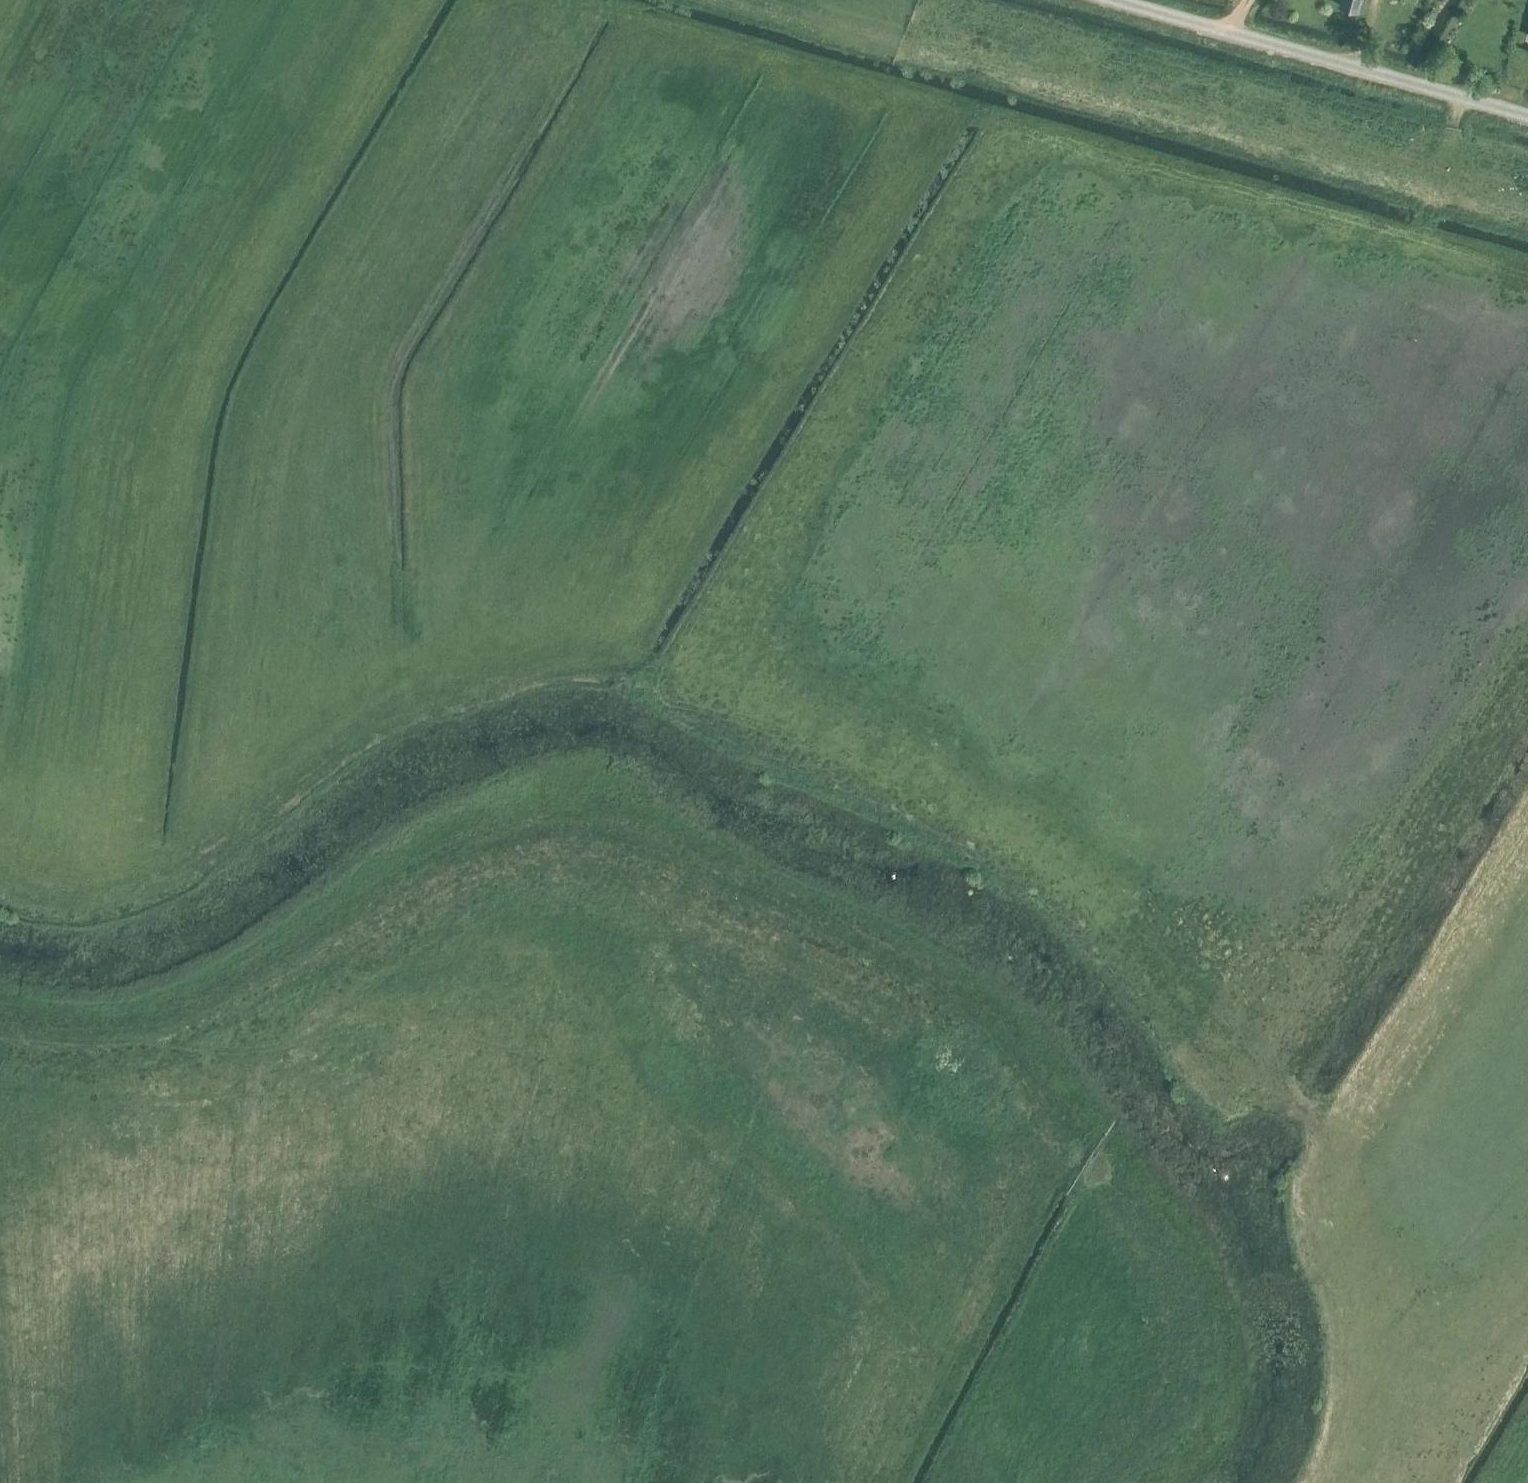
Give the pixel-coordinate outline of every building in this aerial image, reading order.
[(1339,5),(1359,11),(1362,0),(1341,0),(1339,5)]
